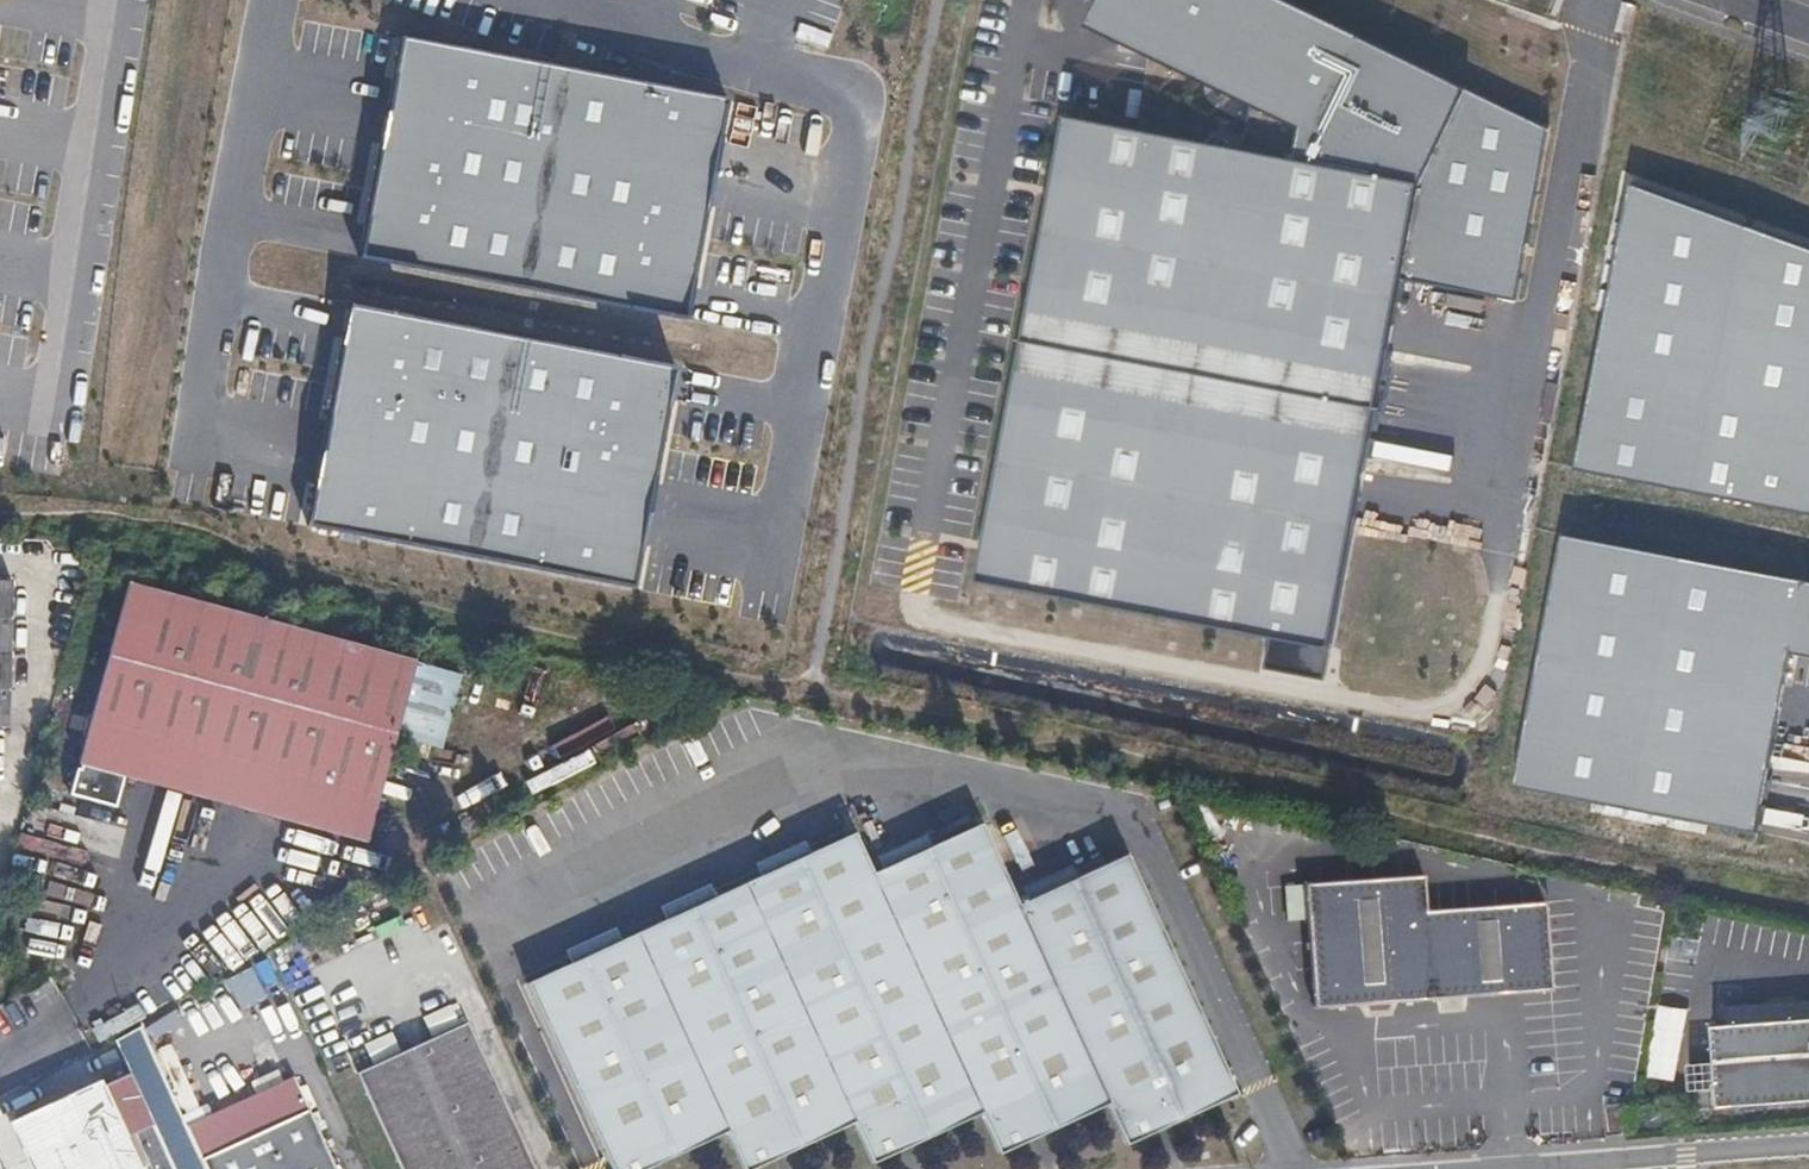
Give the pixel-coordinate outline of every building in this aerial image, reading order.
[(1119,41),(1253,104),(1245,149),(1067,116),(978,581),(1271,637),(1265,669),(1326,680),(1402,279),(1516,301),(1549,128),(1286,0),(1140,0),(1119,41)] [(725,100),(399,38),(356,257),(684,322),(725,100)] [(1631,184),(1576,470),(1808,515),(1808,249),(1631,184)] [(675,369),(348,306),(305,526),(632,590),(675,369)] [(1564,535),(1515,787),(1759,834),(1794,654),(1808,656),(1808,581),(1564,535)] [(465,664),(130,568),(71,785),(118,798),(127,766),(368,832),(396,734),(441,747),(465,664)] [(4,734),(8,589),(0,589),(0,734),(4,734)] [(523,984),(609,1168),(645,1168),(723,1133),(741,1168),(750,1168),(851,1122),(869,1162),(976,1112),(996,1154),(1103,1103),(1122,1143),(1232,1091),(1204,1028),(1123,853),(1013,903),(976,824),(867,873),(847,833),(523,984)] [(1417,877),(1301,883),(1308,1007),(1438,1000),(1545,994),(1539,907),(1419,913),(1417,877)] [(81,968),(98,894),(46,882),(26,952),(81,968)] [(1711,1025),(1717,1110),(1808,1103),(1808,1018),(1711,1025)] [(358,1073),(402,1168),(532,1168),(464,1024),(358,1073)] [(15,1119),(38,1168),(141,1168),(126,1136),(151,1124),(127,1070),(102,1081),(101,1079),(15,1119)] [(205,1168),(335,1168),(291,1077),(185,1126),(205,1168)]
